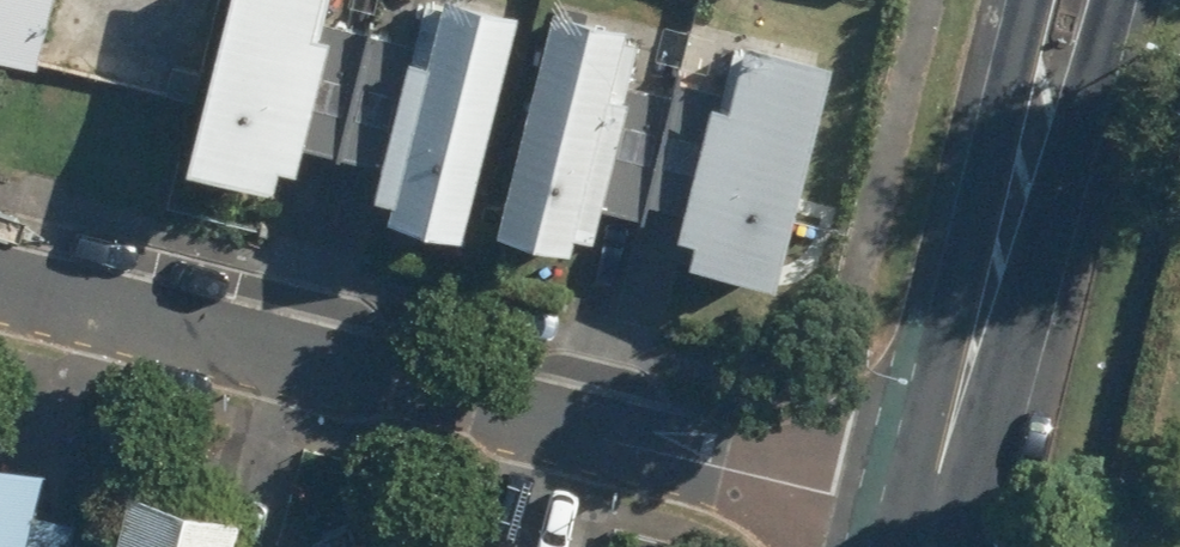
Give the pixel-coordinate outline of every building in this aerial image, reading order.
[(60,0),(0,0),(0,38),(48,49),(60,0)] [(357,17),(324,8),(326,0),(244,0),(208,141),(298,165),(302,150),(321,155),(357,17)] [(539,0),(447,0),(398,196),(485,217),(539,0)] [(646,0),(568,0),(516,212),(599,232),(603,214),(616,218),(651,75),(629,70),(646,0)] [(765,50),(743,44),(695,216),(714,222),(710,238),(795,262),(857,38),(774,15),(765,50)] [(86,507),(57,500),(69,450),(0,434),(0,546),(77,546),(86,507)] [(262,495),(153,467),(132,546),(249,546),(262,495)]
